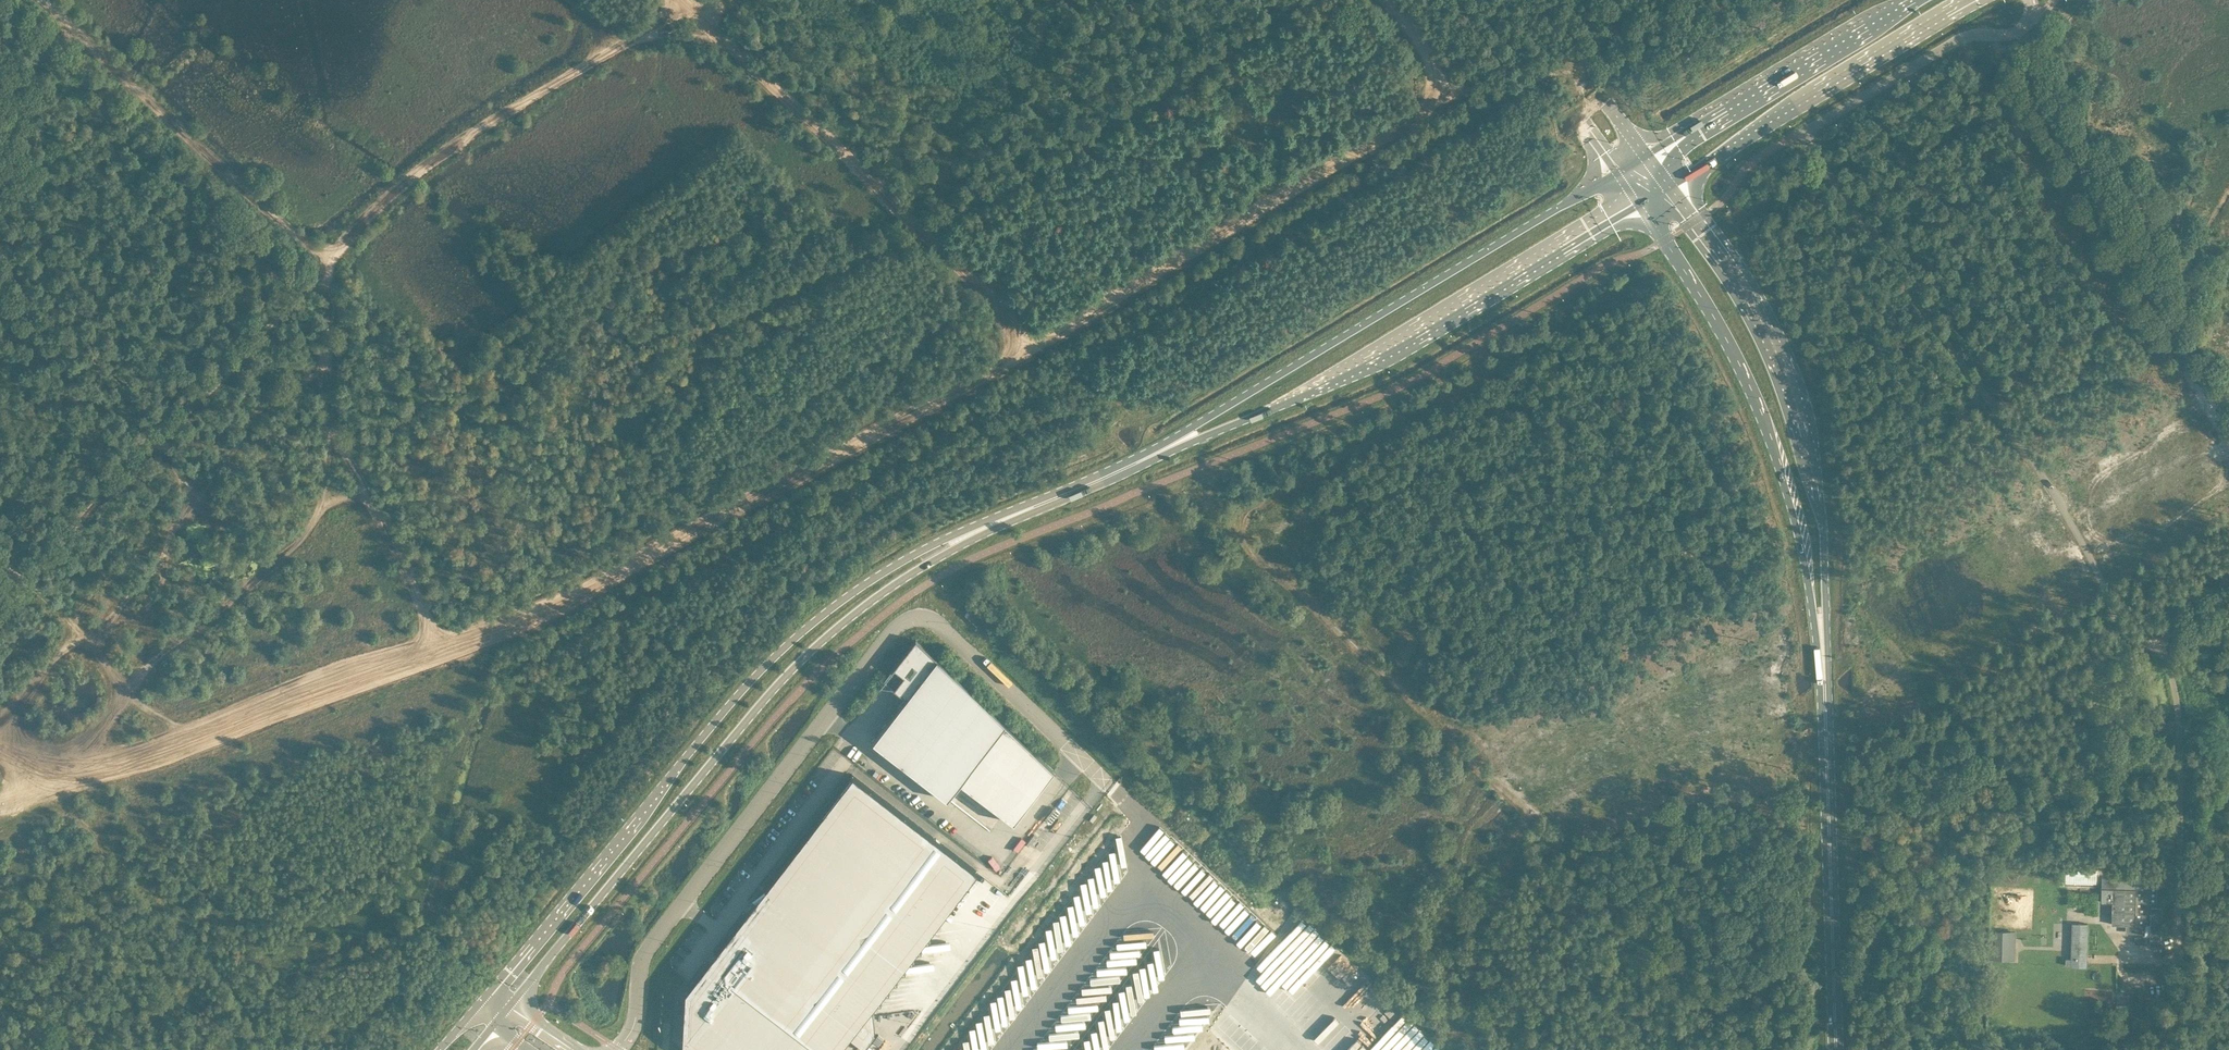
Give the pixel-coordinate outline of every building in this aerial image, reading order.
[(989,623),(972,607),(965,614),(982,630),(989,623)] [(1052,768),(1005,723),(916,639),(883,680),(906,697),(872,741),(873,742),(934,790),(946,799),(951,793),(957,786),(960,781),(1006,818),(1011,821),(1052,768)] [(682,1042),(693,1049),(837,1049),(847,1037),(864,1049),(876,1036),(871,1006),(941,916),(972,875),(976,870),(935,838),(852,774),(751,904),(753,905),(716,954),(717,955),(710,964),(709,963),(687,991),(685,1038),(682,1042)] [(2065,883),(2096,884),(2097,864),(2066,863),(2065,883)] [(2145,933),(2145,936),(2150,936),(2151,925),(2146,925),(2146,903),(2157,903),(2158,878),(2103,876),(2102,901),(2113,902),(2113,924),(2137,924),(2137,933),(2145,933)] [(2072,966),(2080,966),(2087,966),(2088,923),(2073,923),(2072,958),(2066,958),(2066,964),(2072,965),(2072,966)] [(1995,930),(1994,959),(2007,959),(2008,930),(1995,930)] [(1157,955),(1162,958),(1170,947),(1164,943),(1157,955)] [(1149,978),(1158,964),(1151,960),(1142,974),(1149,978)] [(1188,1014),(1206,990),(1199,985),(1181,1009),(1188,1014)] [(1211,995),(1201,1009),(1207,1014),(1217,999),(1211,995)] [(1198,1011),(1190,1026),(1198,1029),(1205,1015),(1198,1011)] [(986,1048),(980,1043),(984,1038),(986,1042),(982,1044),(987,1048),(999,1031),(993,1027),(999,1019),(993,1015),(992,1015),(987,1022),(979,1016),(974,1023),(964,1017),(970,1031),(960,1035),(949,1049),(985,1049),(986,1048)]
